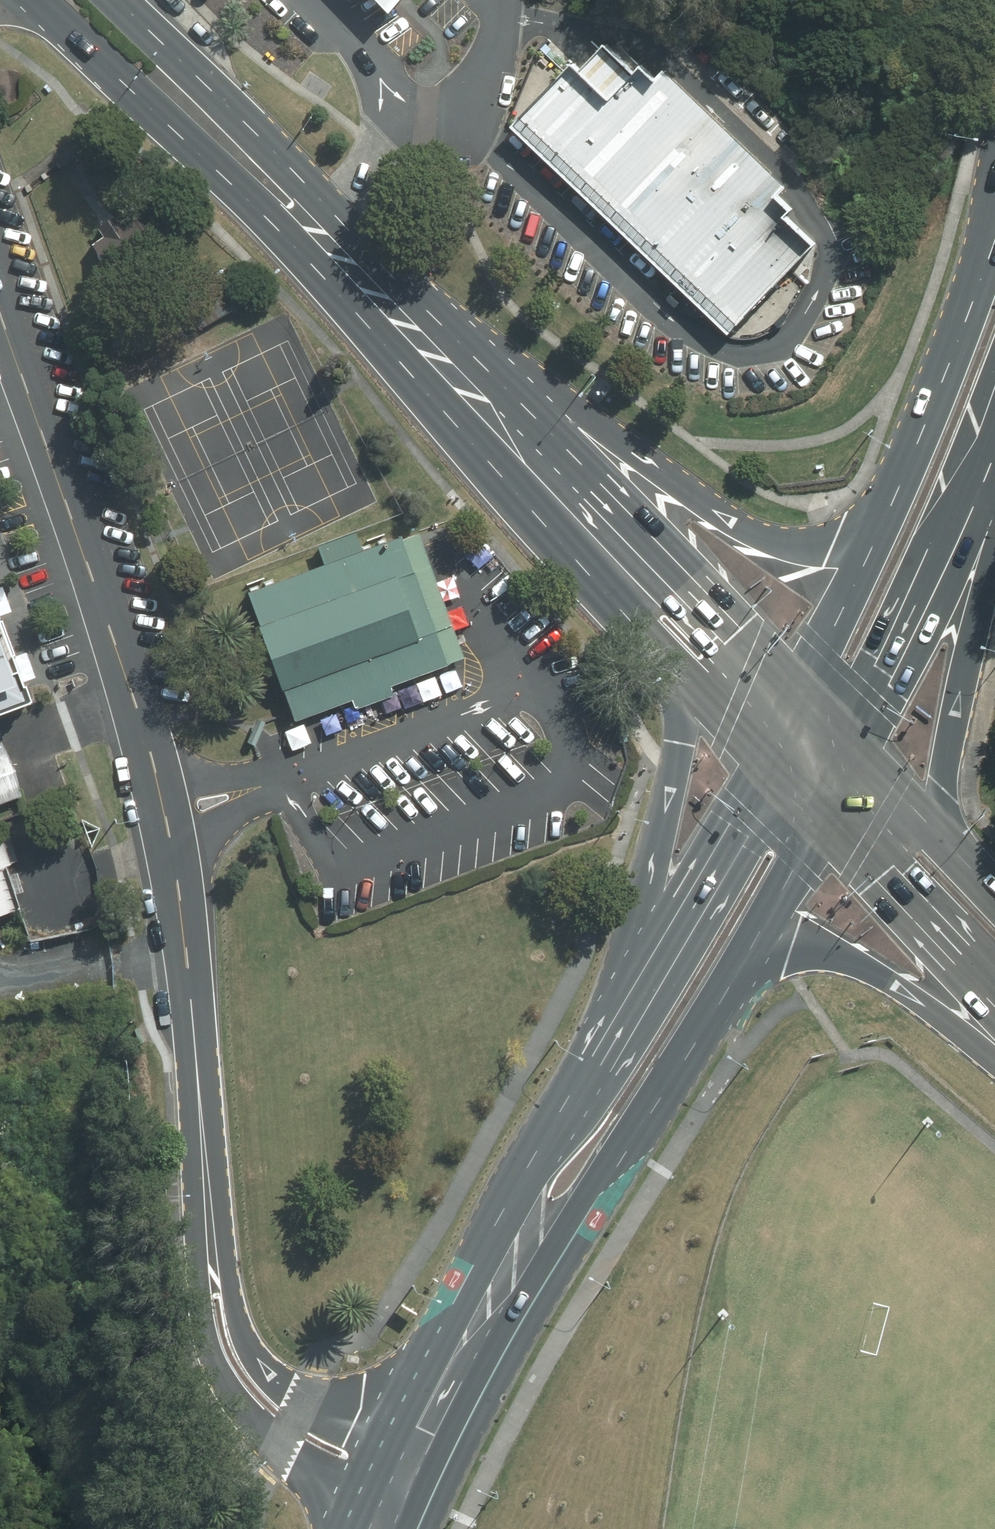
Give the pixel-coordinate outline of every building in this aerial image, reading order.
[(832,248),(623,40),(526,136),(736,345),(832,248)] [(106,238),(95,246),(123,287),(164,260),(137,220),(123,229),(115,216),(108,221),(101,225),(99,227),(106,238)] [(417,533),(250,594),(296,722),(371,695),(464,661),(417,533)] [(28,707),(0,629),(0,717),(28,707)] [(255,746),(265,722),(257,719),(248,743),(255,746)] [(0,742),(0,802),(25,793),(5,740),(0,742)] [(19,905),(0,848),(0,911),(19,905)]
